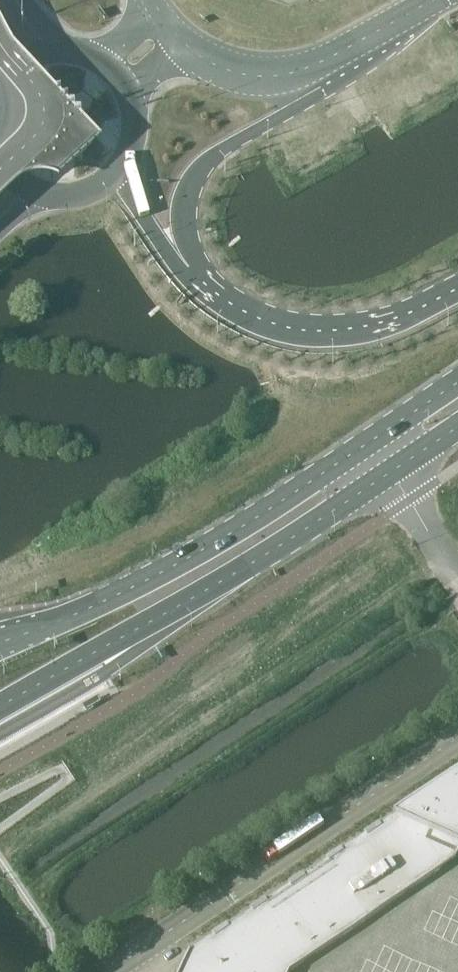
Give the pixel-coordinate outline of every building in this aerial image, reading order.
[(457,791),(393,833),(394,834),(190,970),(189,970),(188,971),(457,971),(457,791)]
